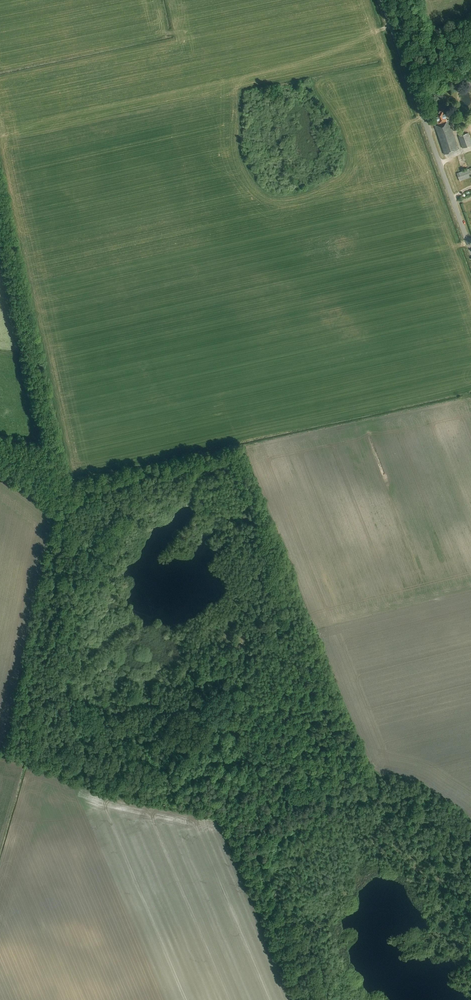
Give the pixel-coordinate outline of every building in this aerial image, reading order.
[(433,126),(443,156),(458,150),(448,121),(446,121),(442,111),(437,113),(436,113),(435,113),(435,114),(433,114),(437,125),(433,126)] [(462,148),(470,145),(470,139),(469,133),(458,136),(462,148)] [(457,172),(460,180),(470,176),(470,167),(457,172)]
